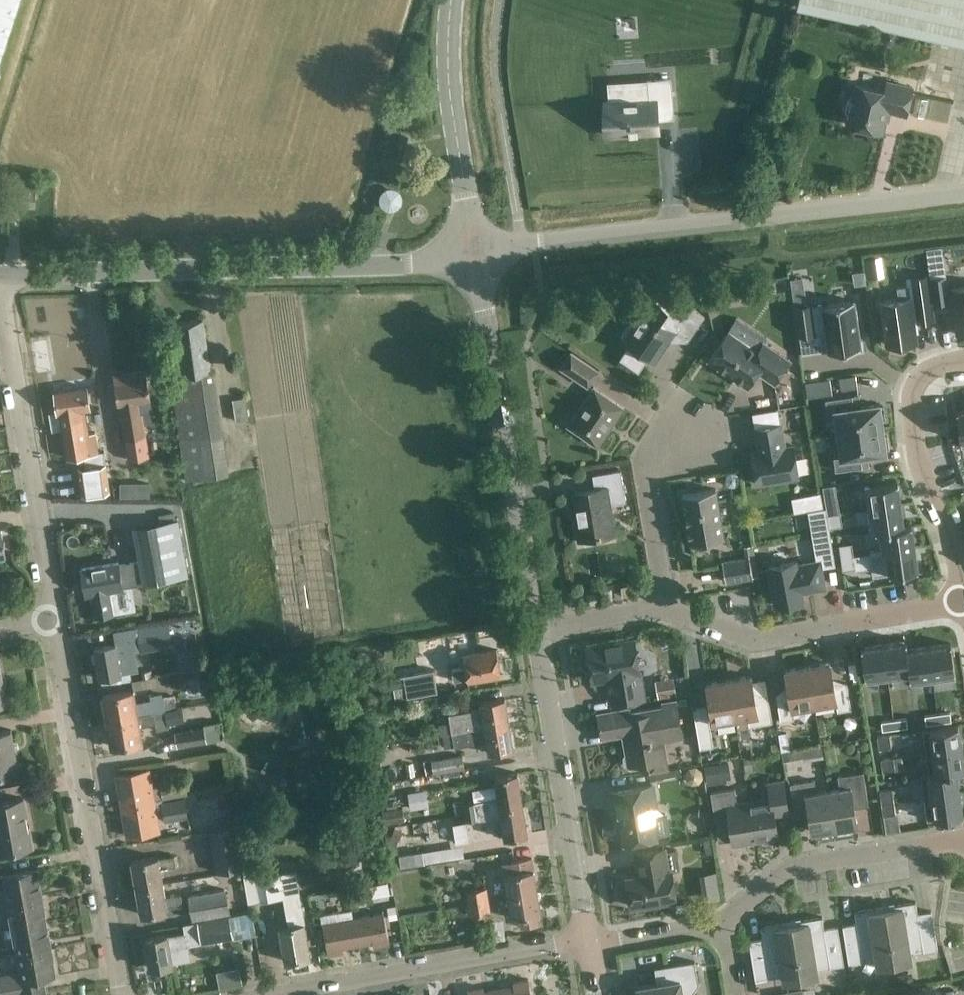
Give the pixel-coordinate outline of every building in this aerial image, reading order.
[(20,0),(0,0),(0,60),(20,0)] [(963,43),(963,0),(798,0),(797,4),(963,43)] [(647,95),(605,96),(606,130),(656,128),(655,115),(671,114),(670,76),(646,77),(647,95)] [(907,115),(913,86),(888,80),(885,90),(855,84),(852,100),(849,101),(846,112),(849,114),(847,123),(883,131),(887,111),(907,115)] [(778,155),(781,142),(770,140),(767,153),(778,155)] [(807,274),(794,277),(798,298),(811,296),(807,274)] [(899,299),(882,301),(888,344),(917,340),(915,323),(936,321),(929,274),(906,277),(907,285),(898,286),(899,299)] [(935,304),(949,302),(945,275),(931,277),(935,304)] [(952,287),(959,334),(963,333),(963,285),(952,287)] [(709,291),(711,304),(727,302),(725,289),(709,291)] [(630,344),(621,359),(640,372),(649,357),(655,361),(675,332),(689,341),(705,316),(678,297),(670,309),(653,298),(633,327),(629,325),(623,335),(626,337),(624,341),(630,344)] [(862,340),(860,340),(855,302),(854,300),(828,304),(828,302),(813,304),(812,303),(794,305),(799,334),(817,332),(816,331),(826,329),(829,352),(849,350),(850,352),(863,350),(862,340)] [(170,374),(186,479),(229,474),(214,370),(211,370),(203,318),(175,322),(183,373),(170,374)] [(710,360),(748,386),(759,370),(775,381),(790,359),(765,342),(759,350),(730,330),(710,360)] [(589,385),(599,370),(572,352),(562,367),(589,385)] [(146,370),(114,375),(118,404),(121,404),(129,459),(149,456),(142,410),(151,408),(150,399),(151,399),(146,370)] [(855,375),(840,377),(841,389),(857,387),(855,375)] [(58,412),(50,413),(53,429),(63,428),(67,458),(84,455),(89,487),(111,484),(106,451),(98,453),(95,433),(85,435),(81,409),(91,408),(87,387),(55,392),(58,412)] [(599,445),(624,407),(595,387),(569,425),(599,445)] [(885,418),(883,406),(879,406),(879,403),(854,407),(852,395),(826,399),(828,412),(835,411),(839,433),(882,427),(881,418),(885,418)] [(752,452),(757,483),(800,476),(795,445),(785,447),(782,423),(755,427),(759,451),(752,452)] [(834,457),(836,470),(862,466),(861,455),(885,451),(885,448),(889,447),(887,436),(883,436),(882,427),(839,433),(842,456),(834,457)] [(580,539),(586,544),(596,542),(599,536),(616,533),(611,503),(627,500),(622,469),(594,474),(596,488),(576,492),(578,507),(575,508),(580,539)] [(865,486),(868,509),(901,504),(898,482),(865,486)] [(823,486),(825,499),(838,497),(836,484),(823,486)] [(691,543),(725,537),(716,488),(683,494),(691,543)] [(812,495),(815,509),(823,508),(821,493),(812,495)] [(868,509),(871,531),(879,530),(879,529),(904,526),(904,525),(901,504),(868,509)] [(828,514),(830,527),(842,525),(840,512),(828,514)] [(91,593),(96,617),(115,614),(114,609),(117,609),(114,590),(124,588),(123,586),(147,582),(146,581),(186,575),(177,520),(136,526),(141,559),(119,562),(81,569),(85,594),(91,593)] [(904,526),(879,529),(879,530),(882,551),(915,547),(912,524),(904,525),(904,526)] [(841,557),(854,555),(852,543),(839,545),(841,557)] [(723,561),(726,581),(757,576),(752,544),(743,546),(745,557),(723,561)] [(918,569),(915,547),(882,551),(870,553),(873,575),(885,574),(892,573),(892,577),(904,575),(903,571),(918,569)] [(854,555),(841,557),(843,570),(856,568),(854,555)] [(769,565),(776,605),(804,600),(801,588),(808,587),(809,590),(825,587),(820,560),(797,564),(796,560),(769,565)] [(95,648),(100,677),(122,673),(122,672),(130,671),(127,651),(140,648),(140,651),(174,645),(169,621),(112,631),(115,644),(95,648)] [(609,677),(613,703),(644,697),(634,640),(588,648),(593,679),(609,677)] [(906,641),(884,644),(889,679),(909,676),(910,676),(907,649),(906,641)] [(951,643),(928,646),(933,681),(956,678),(951,643)] [(884,644),(861,647),(866,682),(889,679),(884,644)] [(907,649),(910,676),(909,676),(911,684),(933,681),(928,646),(907,649)] [(468,678),(469,680),(502,675),(497,649),(464,655),(466,666),(452,669),(454,680),(468,678)] [(837,700),(838,711),(852,708),(848,683),(835,685),(831,662),(808,666),(815,704),(837,700)] [(802,706),(815,704),(808,666),(786,669),(790,692),(777,695),(781,720),(781,722),(796,720),(795,718),(799,718),(803,712),(802,706)] [(406,696),(437,691),(433,668),(403,673),(406,696)] [(450,685),(447,670),(435,672),(438,687),(450,685)] [(748,715),(750,725),(773,721),(769,696),(756,698),(752,675),(730,679),(736,717),(748,715)] [(674,677),(655,680),(658,698),(677,694),(674,677)] [(707,683),(714,721),(736,717),(730,679),(707,683)] [(103,694),(107,721),(176,709),(176,708),(174,695),(163,696),(162,693),(150,695),(151,700),(136,702),(134,689),(103,694)] [(440,725),(442,734),(510,724),(505,698),(480,702),(481,708),(448,714),(450,723),(440,725)] [(648,761),(650,771),(669,768),(664,740),(682,737),(676,700),(664,702),(664,706),(630,712),(629,708),(599,713),(603,737),(624,734),(627,753),(625,757),(626,763),(632,767),(638,766),(640,763),(648,761)] [(107,721),(112,747),(143,742),(140,725),(155,723),(156,730),(167,728),(167,724),(184,721),(182,707),(176,708),(176,709),(107,721)] [(712,745),(706,707),(694,709),(700,747),(712,745)] [(949,707),(937,708),(939,722),(951,720),(949,707)] [(936,708),(924,710),(926,723),(938,721),(936,708)] [(905,713),(894,714),(896,727),(908,726),(905,713)] [(892,715),(879,717),(881,730),(894,728),(892,715)] [(176,732),(178,745),(219,738),(216,722),(203,725),(203,728),(176,732)] [(510,724),(442,734),(444,747),(454,746),(454,748),(487,742),(489,753),(514,748),(510,724)] [(931,728),(934,749),(963,744),(963,730),(963,724),(931,728)] [(0,731),(0,774),(19,770),(12,729),(0,731)] [(904,732),(891,734),(893,746),(906,744),(904,732)] [(934,749),(937,768),(962,764),(963,764),(963,744),(934,749)] [(908,753),(894,754),(896,767),(910,765),(908,753)] [(462,754),(431,759),(433,773),(464,768),(462,754)] [(929,769),(932,789),(963,784),(963,779),(962,764),(937,768),(929,769)] [(709,781),(726,780),(725,766),(708,767),(709,781)] [(117,776),(123,806),(161,799),(161,798),(188,794),(185,780),(160,785),(160,786),(152,787),(149,771),(117,776)] [(455,814),(523,803),(517,772),(495,776),(498,798),(454,806),(455,814)] [(829,790),(835,827),(857,824),(854,802),(867,800),(863,772),(838,775),(840,788),(829,790)] [(809,809),(812,831),(835,827),(829,790),(817,792),(815,779),(790,784),(795,811),(809,809)] [(749,801),(756,840),(778,837),(775,814),(789,811),(783,780),(764,783),(762,799),(749,801)] [(903,780),(890,782),(891,794),(905,792),(903,780)] [(620,812),(625,842),(657,837),(652,807),(656,806),(653,784),(611,791),(615,813),(620,812)] [(932,789),(935,809),(963,805),(963,784),(932,789)] [(730,821),(733,844),(756,840),(749,801),(738,803),(735,788),(711,792),(716,823),(730,821)] [(408,793),(411,809),(427,806),(425,791),(408,793)] [(905,792),(891,794),(893,806),(907,804),(905,792)] [(0,802),(0,851),(33,845),(24,798),(0,802)] [(123,806),(128,836),(159,830),(156,811),(162,810),(165,821),(188,817),(185,798),(162,801),(161,799),(123,806)] [(528,834),(523,803),(455,814),(459,834),(472,832),(470,821),(501,815),(505,838),(528,834)] [(209,833),(216,872),(242,868),(244,867),(240,843),(237,828),(209,833)] [(391,837),(399,840),(403,831),(395,828),(391,837)] [(242,868),(248,903),(283,897),(283,899),(300,896),(296,870),(258,876),(255,855),(249,856),(247,842),(240,843),(244,867),(242,868)] [(648,903),(649,906),(660,905),(659,901),(676,898),(672,871),(668,871),(664,848),(636,852),(640,876),(626,878),(631,906),(648,903)] [(423,851),(400,854),(402,866),(425,863),(423,851)] [(132,861),(137,888),(163,883),(160,868),(176,866),(174,856),(159,859),(158,857),(132,861)] [(504,875),(508,896),(538,891),(534,870),(534,869),(532,858),(511,861),(511,863),(503,864),(504,875)] [(0,903),(42,895),(37,868),(4,874),(6,888),(0,889),(0,902),(0,903)] [(137,888),(141,914),(168,910),(167,907),(183,904),(181,894),(165,896),(163,883),(137,888)] [(438,909),(440,920),(478,915),(478,913),(490,911),(487,887),(466,891),(467,899),(453,902),(453,906),(438,909)] [(226,888),(188,894),(192,919),(230,912),(226,888)] [(520,916),(522,927),(539,924),(538,913),(541,912),(538,891),(508,896),(512,918),(520,916)] [(11,912),(13,927),(46,921),(42,895),(0,903),(2,914),(11,912)] [(279,928),(285,961),(311,957),(305,924),(300,896),(283,899),(288,927),(279,928)] [(886,909),(895,963),(912,960),(912,959),(911,954),(938,949),(932,911),(918,913),(916,901),(894,905),(894,908),(886,909)] [(389,919),(397,917),(395,905),(387,906),(389,919)] [(877,965),(877,966),(895,963),(886,909),(877,911),(877,908),(855,911),(857,923),(843,925),(849,964),(876,959),(877,965)] [(168,934),(145,938),(151,969),(193,961),(190,946),(234,938),(235,942),(257,937),(252,913),(184,925),(186,934),(168,937),(168,934)] [(373,941),(374,945),(390,943),(384,913),(354,918),(358,943),(373,941)] [(792,925),(801,978),(819,975),(818,974),(817,969),(844,964),(838,926),(824,928),(822,916),(800,920),(801,923),(792,925)] [(323,924),(328,953),(344,950),(344,946),(358,943),(354,918),(323,924)] [(46,921),(13,927),(18,953),(51,947),(46,921)] [(783,980),(783,981),(801,978),(792,925),(784,926),(783,923),(761,926),(763,938),(749,941),(756,979),(783,974),(784,980),(783,980)] [(47,993),(44,977),(56,974),(51,947),(18,953),(21,971),(0,975),(0,994),(38,994),(47,993)] [(699,984),(695,961),(661,967),(664,982),(639,986),(639,989),(636,990),(636,994),(691,994),(699,984)] [(220,969),(222,986),(245,984),(243,967),(220,969)] [(529,979),(513,982),(514,986),(499,988),(500,994),(532,994),(529,979)]
